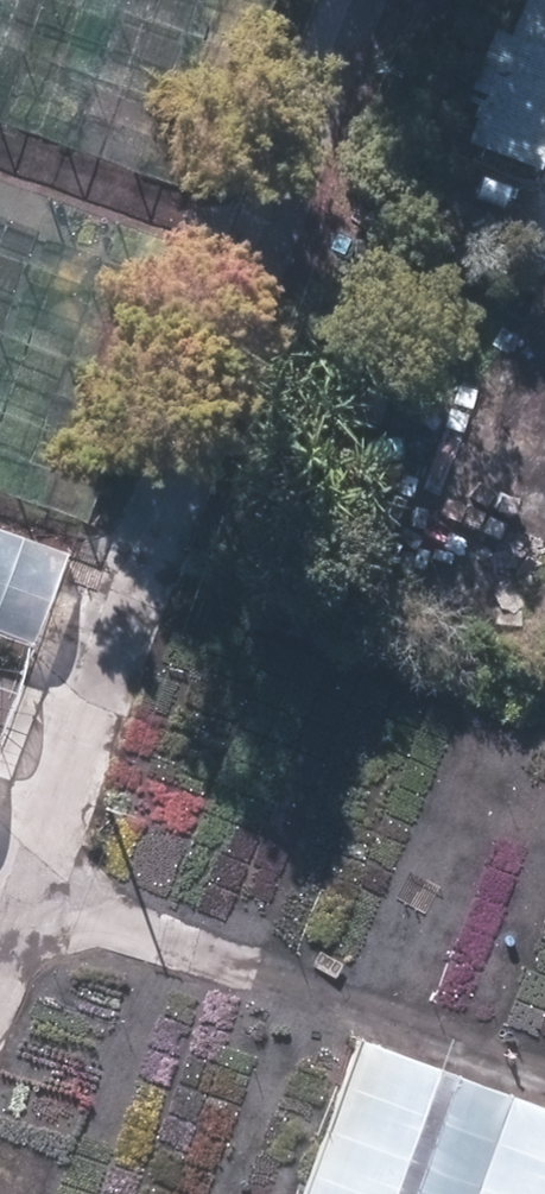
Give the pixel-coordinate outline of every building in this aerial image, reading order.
[(213,202),(289,0),(0,0),(0,122),(213,202)] [(522,196),(544,139),(544,0),(499,0),(433,160),(522,196)] [(72,517),(176,241),(0,175),(0,490),(72,517)] [(527,571),(544,571),(544,527),(527,527),(527,571)] [(80,558),(0,529),(0,779),(80,558)] [(356,1047),(302,1193),(544,1193),(544,1116),(356,1047)]
